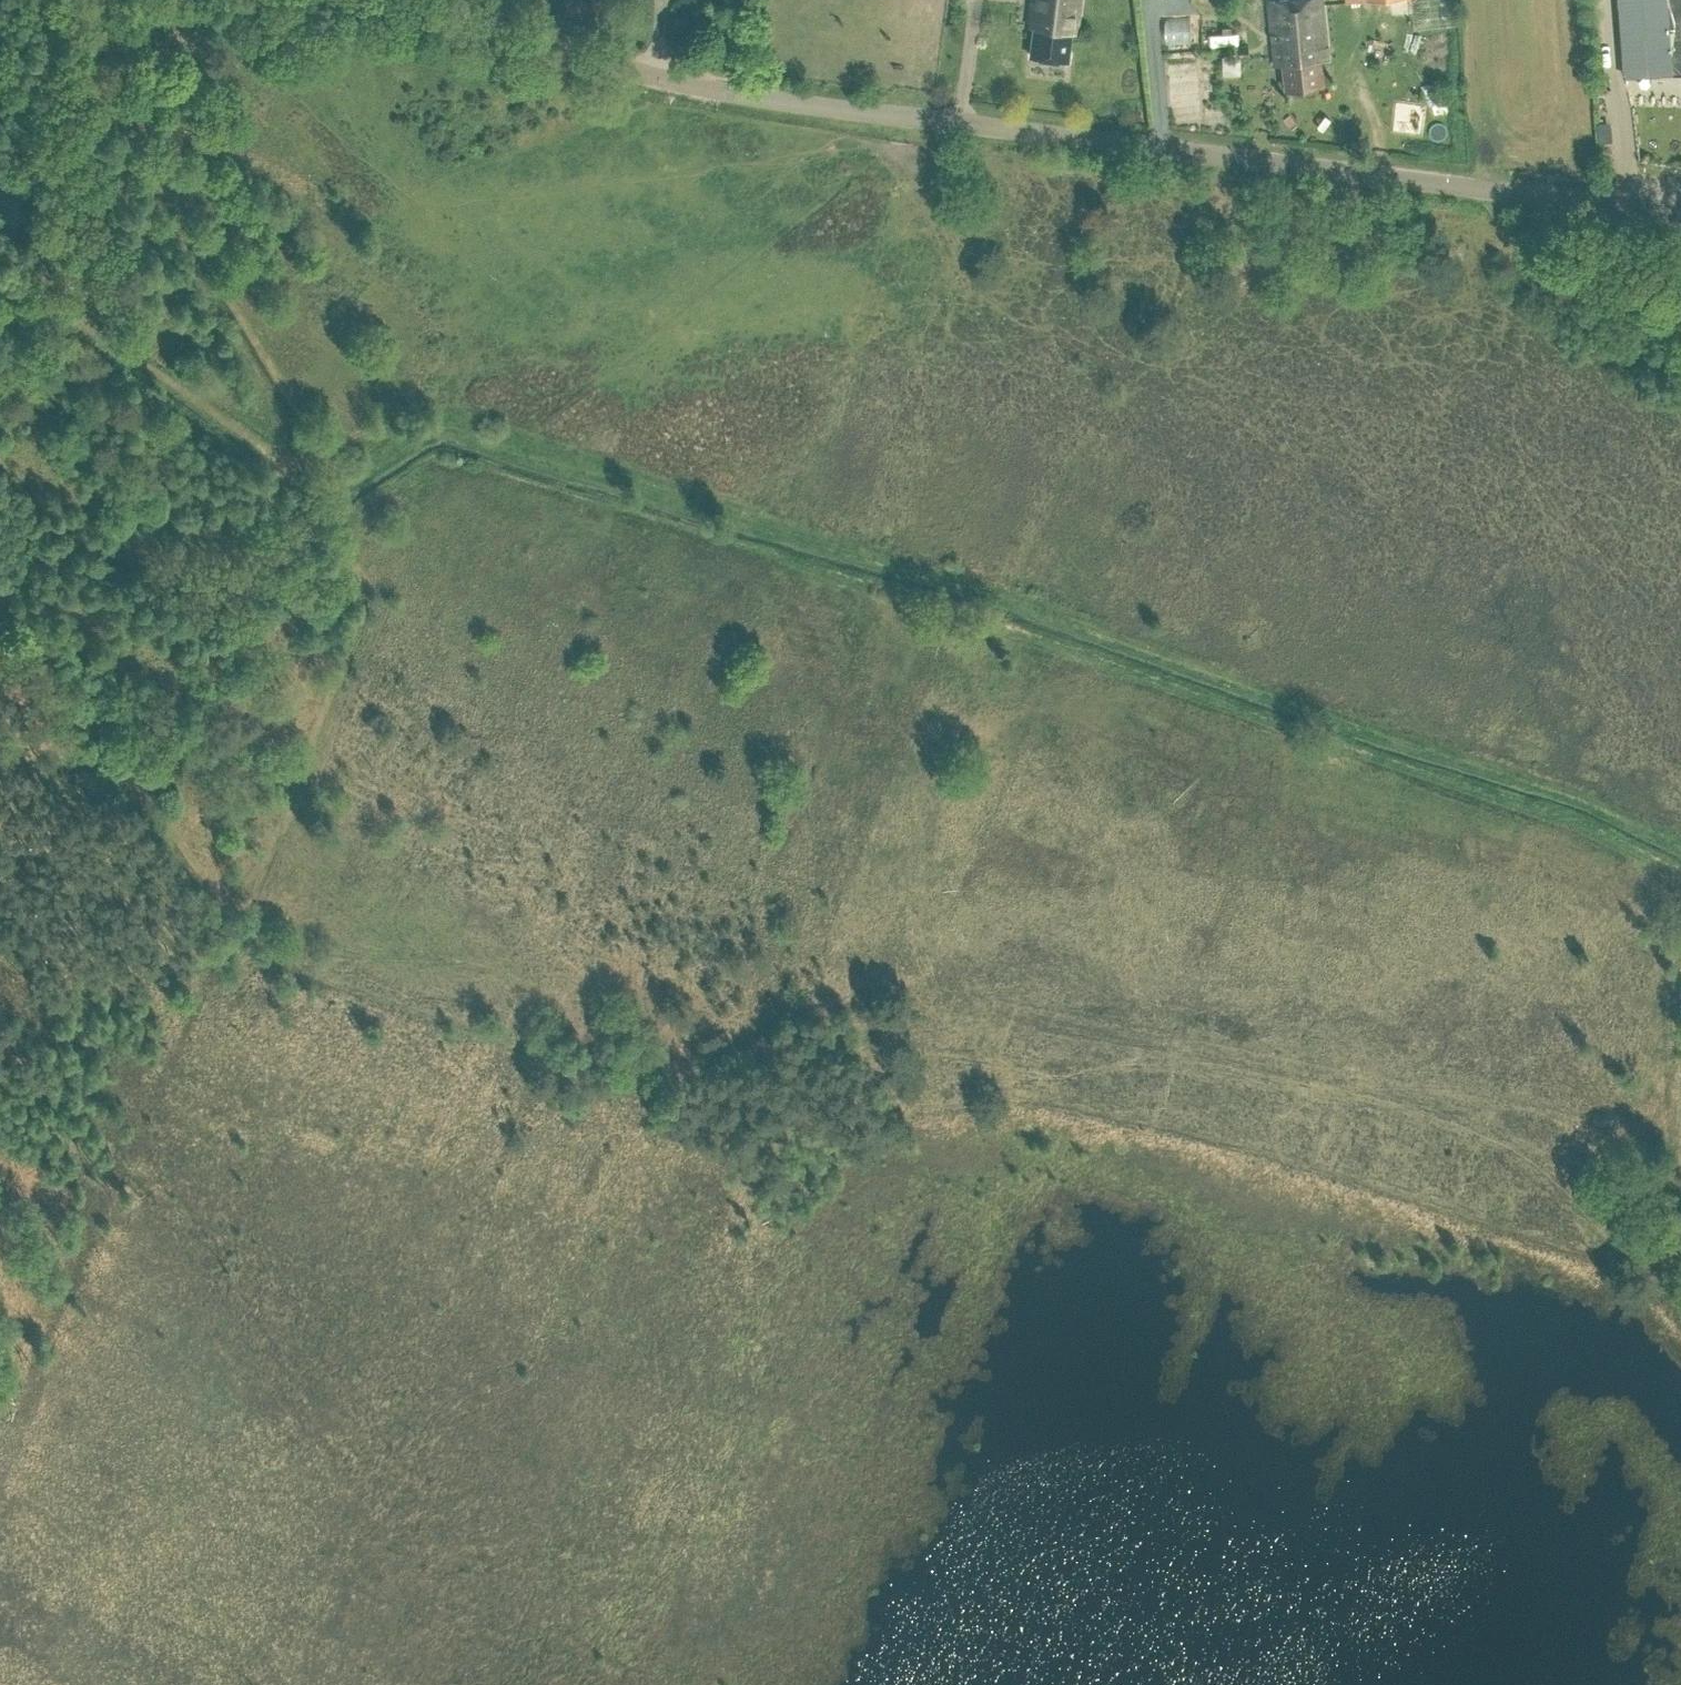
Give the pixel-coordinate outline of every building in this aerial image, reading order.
[(991,41),(1025,47),(1033,0),(998,0),(991,41)] [(1033,12),(1035,12),(1033,28),(1036,28),(1032,56),(1051,58),(1050,64),(1065,65),(1066,60),(1070,61),(1073,32),(1078,33),(1082,0),(1035,0),(1033,12)] [(1288,89),(1323,85),(1319,59),(1328,58),(1321,0),(1277,0),(1268,1),(1273,46),(1271,46),(1273,66),(1285,64),(1288,89)] [(1622,72),(1680,73),(1680,0),(1616,0),(1622,72)] [(1235,46),(1236,54),(1250,53),(1249,45),(1235,46)] [(1202,63),(1187,67),(1191,85),(1206,81),(1202,63)]
